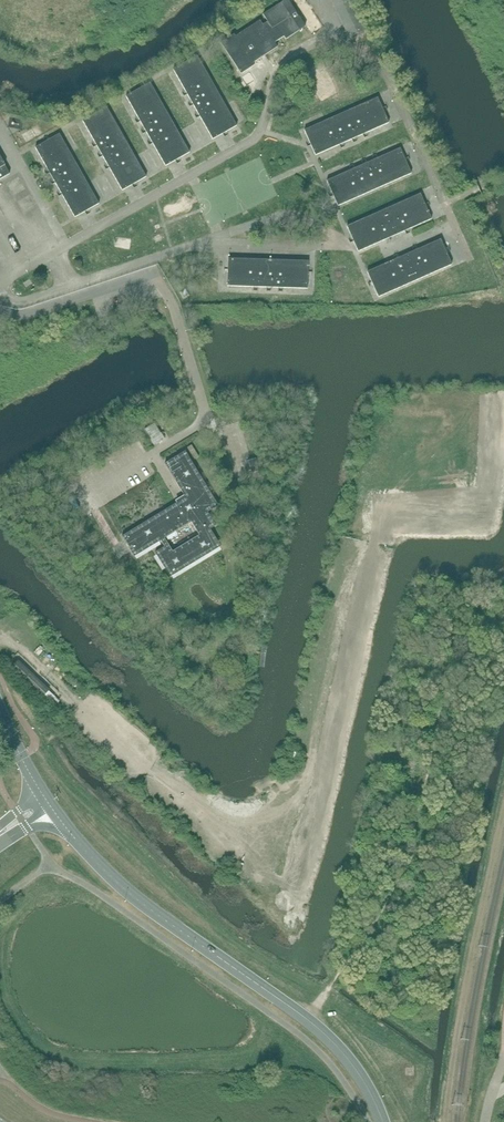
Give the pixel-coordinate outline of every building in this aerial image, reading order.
[(352,5),(350,0),(346,0),(334,6),(337,12),(352,5)] [(286,39),(300,30),(282,2),(263,14),(267,21),(263,24),(260,20),(236,36),(234,34),(221,42),(241,74),(255,65),(253,63),(278,47),(275,43),(284,37),(286,39)] [(340,18),(355,11),(352,5),(337,12),(340,18)] [(306,6),(300,7),(303,21),(309,20),(306,6)] [(343,24),(358,17),(355,11),(340,18),(343,24)] [(361,23),(359,18),(358,17),(343,24),(346,30),(361,23)] [(349,37),(364,30),(361,23),(346,30),(349,37)] [(213,139),(237,126),(197,56),(173,69),(213,139)] [(190,152),(151,84),(150,82),(126,96),(166,166),(190,152)] [(315,155),(389,123),(378,97),(304,130),(315,155)] [(122,190),(146,177),(107,107),(83,121),(122,190)] [(75,217),(99,204),(59,134),(35,147),(75,217)] [(411,173),(406,161),(400,148),(327,181),(338,206),(411,173)] [(10,174),(5,165),(0,156),(0,179),(10,174)] [(358,252),(432,219),(420,194),(347,226),(358,252)] [(378,297),(452,264),(441,239),(367,272),(378,297)] [(308,289),(308,261),(228,258),(227,286),(308,289)] [(155,423),(145,429),(151,439),(161,432),(155,423)] [(154,445),(165,438),(161,433),(150,439),(154,445)] [(216,526),(208,512),(218,506),(185,451),(165,463),(185,498),(187,500),(183,502),(182,500),(122,536),(124,540),(131,551),(134,557),(161,540),(165,547),(155,552),(170,577),(221,546),(210,529),(216,526)] [(248,460),(251,473),(259,471),(255,458),(248,460)] [(195,668),(199,665),(196,660),(191,664),(195,668)] [(45,695),(48,691),(17,661),(13,665),(45,695)]
